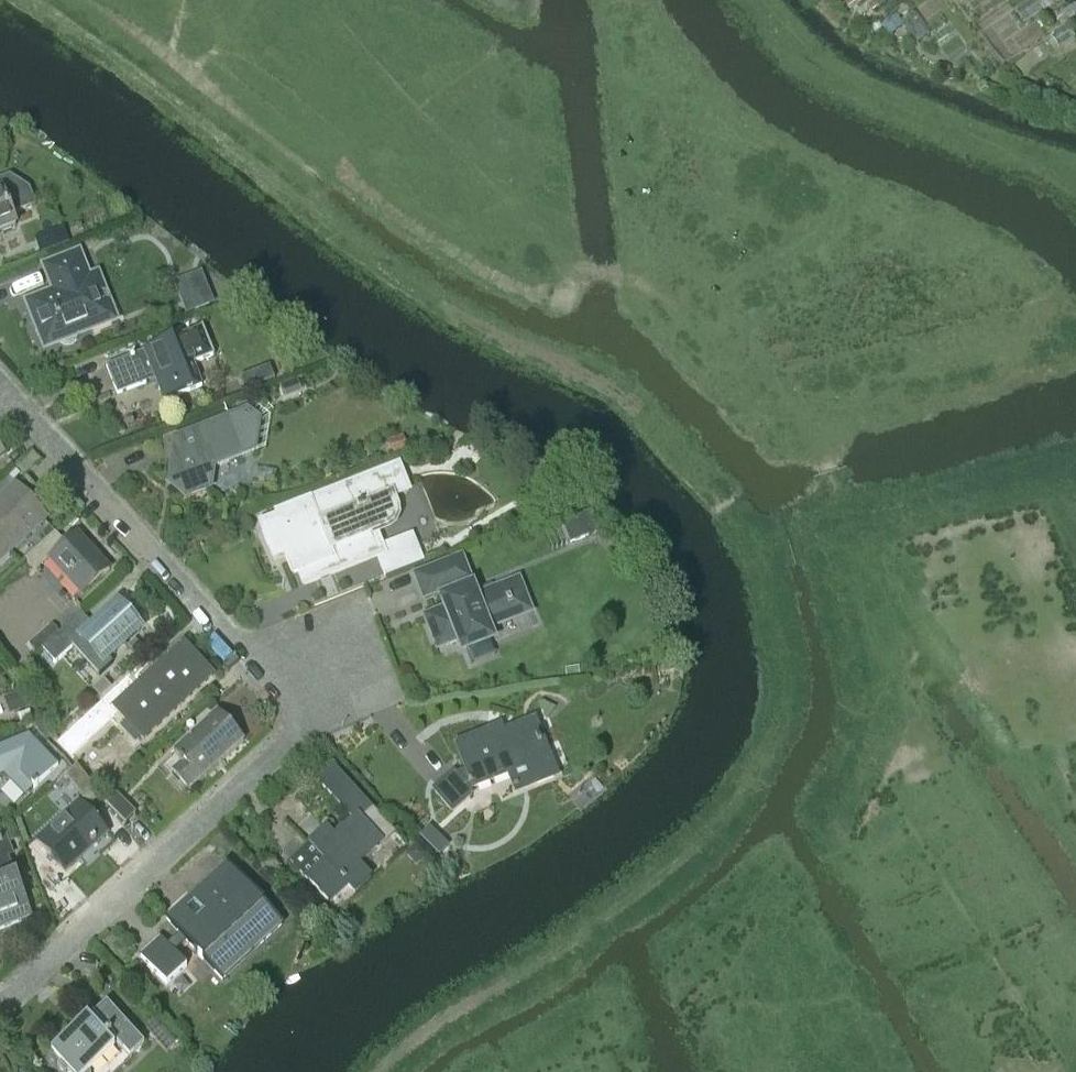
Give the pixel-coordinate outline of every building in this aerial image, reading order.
[(0,181),(0,235),(15,228),(11,216),(35,206),(29,190),(9,177),(0,181)] [(61,233),(49,237),(53,247),(64,243),(61,233)] [(107,323),(97,298),(105,295),(97,275),(89,279),(78,254),(45,267),(57,297),(55,302),(31,311),(45,348),(59,342),(64,345),(69,346),(74,344),(77,340),(78,335),(107,323)] [(190,295),(198,315),(216,308),(209,288),(208,288),(190,295)] [(193,365),(215,356),(203,327),(144,351),(144,352),(107,367),(118,395),(155,380),(164,402),(202,387),(193,365)] [(254,450),(259,420),(247,411),(178,438),(174,463),(172,463),(169,484),(186,498),(211,488),(214,466),(254,450)] [(387,440),(391,453),(409,448),(405,435),(387,440)] [(253,480),(274,483),(276,472),(255,468),(253,480)] [(282,519),(264,526),(272,546),(281,543),(285,551),(292,570),(298,570),(304,583),(376,555),(380,566),(385,578),(424,562),(419,551),(419,550),(413,534),(384,546),(380,536),(378,532),(388,528),(394,524),(397,516),(397,508),(392,495),(406,490),(398,469),(355,486),(280,515),(282,519)] [(10,557),(7,554),(46,519),(16,486),(0,501),(0,566),(10,557)] [(81,595),(109,570),(77,534),(66,545),(55,533),(25,560),(36,572),(49,560),(81,595)] [(429,620),(439,644),(459,636),(464,648),(489,638),(484,626),(526,610),(516,585),(498,592),(497,588),(473,597),(470,590),(465,592),(460,580),(465,578),(459,562),(419,578),(426,594),(444,587),(449,599),(445,600),(450,612),(429,620)] [(50,643),(42,650),(55,665),(63,658),(73,648),(99,677),(112,665),(107,659),(141,629),(119,604),(92,628),(80,615),(73,622),(50,643)] [(41,633),(48,640),(60,630),(53,622),(41,633)] [(135,639),(127,646),(140,659),(148,652),(135,639)] [(142,741),(212,678),(182,646),(113,709),(142,741)] [(104,679),(92,690),(100,699),(112,689),(104,679)] [(77,744),(111,712),(101,700),(66,733),(77,744)] [(218,765),(243,742),(216,713),(172,753),(180,762),(178,764),(180,767),(173,774),(187,789),(216,762),(218,765)] [(454,775),(435,791),(437,792),(452,810),(470,794),(469,792),(467,790),(528,765),(534,780),(552,773),(547,761),(531,722),(493,737),(491,731),(457,744),(468,771),(466,772),(456,776),(455,776),(454,775)] [(3,776),(24,797),(31,790),(32,791),(56,768),(28,738),(17,748),(14,744),(3,754),(0,751),(0,777),(3,776)] [(65,875),(107,836),(85,812),(99,799),(76,767),(64,776),(82,801),(36,843),(65,875)] [(310,846),(293,862),(292,862),(291,863),(331,907),(350,890),(354,895),(371,880),(359,866),(377,850),(379,852),(396,836),(335,769),(320,783),(355,821),(334,839),(327,831),(310,846)] [(125,825),(134,815),(114,794),(104,804),(125,825)] [(20,922),(16,911),(27,907),(16,877),(13,878),(5,858),(11,856),(1,830),(0,831),(0,930),(20,922)] [(222,982),(283,926),(228,866),(167,921),(222,982)] [(167,986),(187,968),(162,941),(142,958),(167,986)] [(53,1055),(60,1062),(57,1065),(63,1071),(67,1071),(68,1071),(69,1071),(86,1071),(115,1045),(129,1060),(145,1045),(107,1004),(89,1021),(86,1017),(50,1052),(53,1055)]
